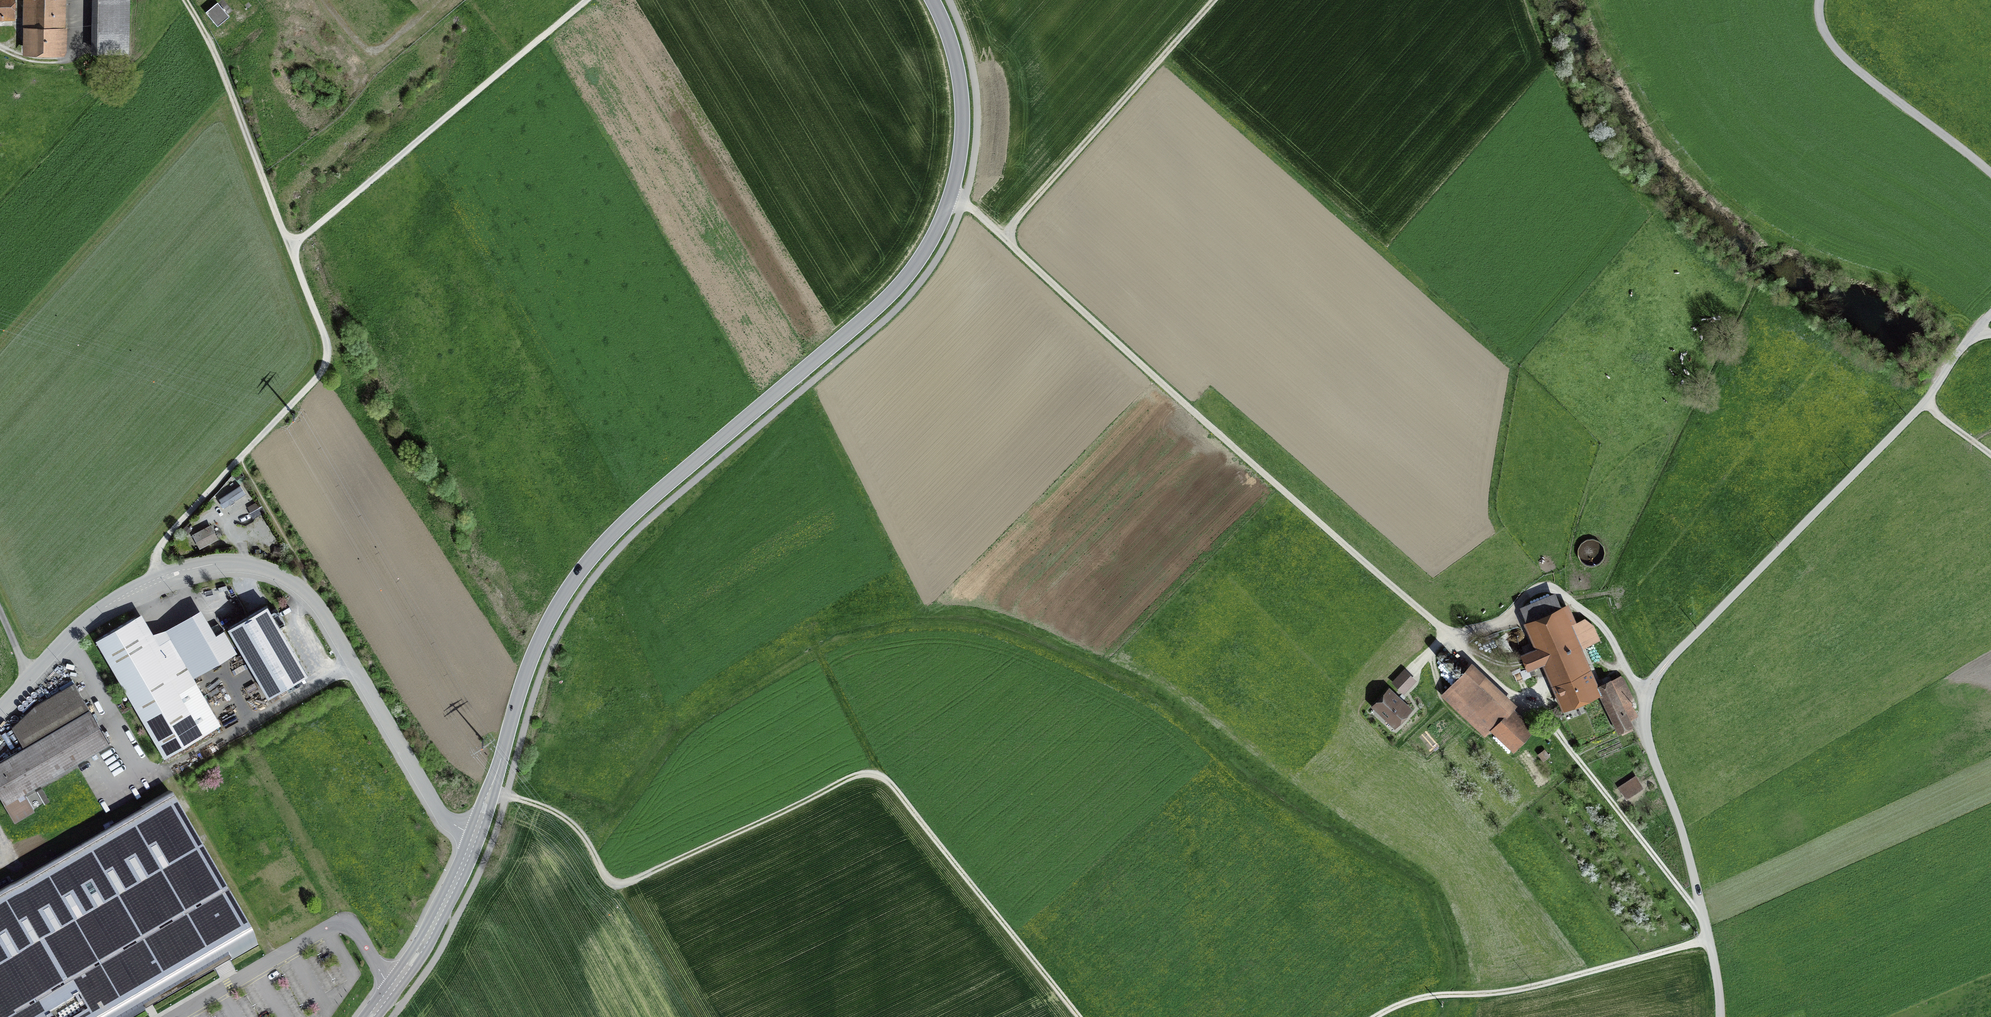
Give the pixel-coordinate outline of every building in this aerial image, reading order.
[(13,16),(13,0),(0,0),(0,16),(13,16)] [(30,51),(57,51),(58,0),(30,0),(30,51)] [(95,53),(125,53),(126,0),(96,0),(95,53)] [(217,3),(207,12),(218,25),(228,16),(217,3)] [(240,485),(218,499),(224,508),(246,495),(240,485)] [(256,503),(248,507),(254,518),(262,514),(256,503)] [(212,525),(192,535),(200,550),(219,540),(212,525)] [(1584,565),(1589,566),(1593,566),(1598,565),(1602,562),(1604,558),(1605,553),(1604,549),(1602,545),(1599,542),(1595,540),(1591,539),(1587,540),(1583,542),(1580,545),(1578,549),(1577,553),(1578,558),(1581,562),(1584,565)] [(282,549),(275,547),(272,557),(279,559),(282,549)] [(1553,596),(1524,608),(1542,649),(1525,656),(1529,666),(1522,669),(1521,668),(1512,672),(1516,681),(1533,674),(1530,666),(1546,659),(1566,704),(1594,692),(1553,596)] [(308,674),(280,627),(285,623),(278,612),(273,615),(267,605),(227,628),(268,697),(308,674)] [(96,640),(121,682),(177,649),(170,637),(152,648),(134,617),(96,640)] [(180,655),(208,639),(197,621),(170,637),(177,649),(180,655)] [(208,639),(180,655),(193,678),(237,652),(224,630),(208,639)] [(221,724),(193,678),(180,655),(177,649),(121,682),(165,757),(221,724)] [(1403,691),(1414,680),(1405,671),(1394,682),(1403,691)] [(1468,672),(1447,694),(1463,710),(1470,703),(1492,724),(1507,709),(1468,672)] [(1632,699),(1622,678),(1599,689),(1619,729),(1631,724),(1628,717),(1635,714),(1628,700),(1632,699)] [(13,727),(25,748),(0,762),(0,795),(15,821),(34,810),(26,796),(20,799),(19,796),(110,744),(75,683),(35,706),(13,727)] [(1389,691),(1375,706),(1395,725),(1409,710),(1389,691)] [(1529,729),(1512,714),(1498,730),(1514,745),(1529,729)] [(1635,776),(1619,787),(1626,797),(1642,787),(1635,776)] [(0,890),(0,1016),(133,1016),(148,1008),(256,946),(166,793),(0,890)]
